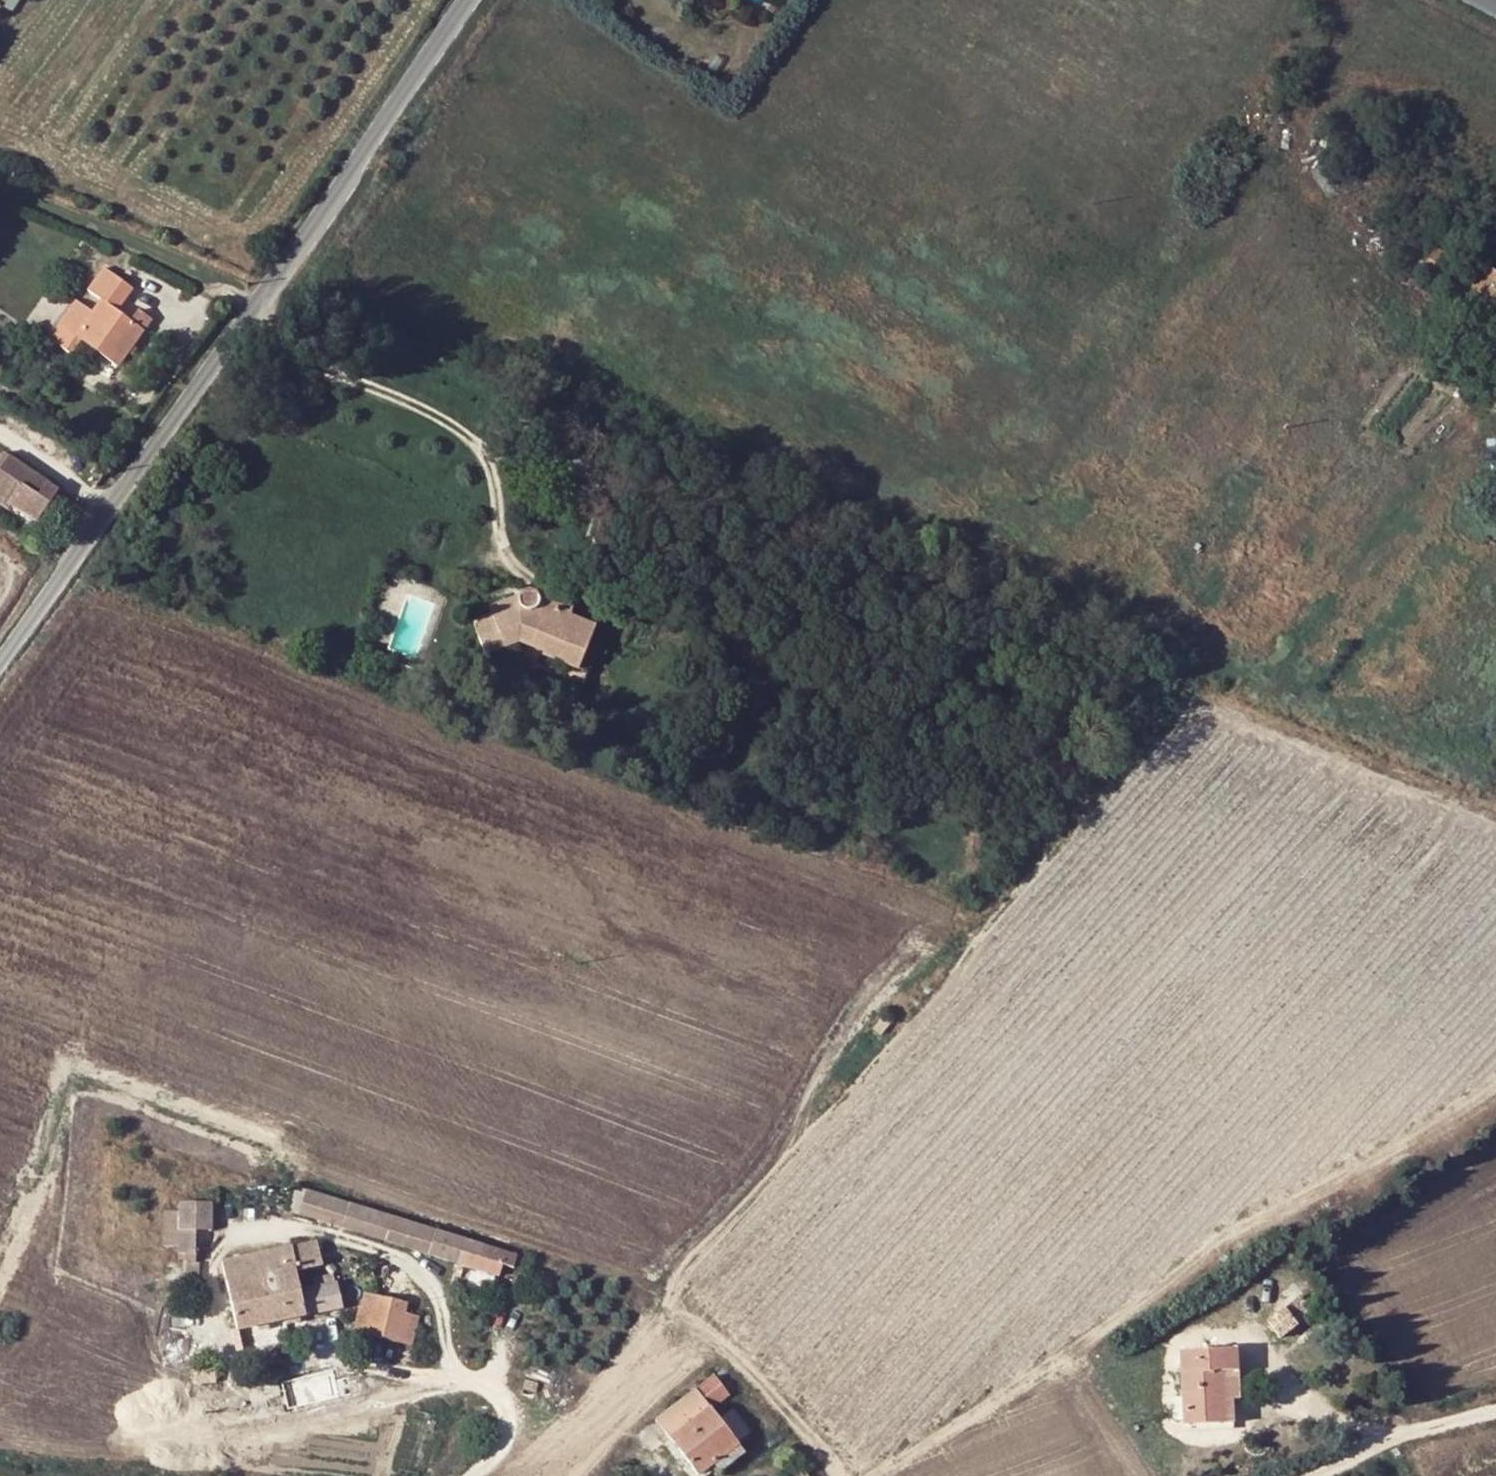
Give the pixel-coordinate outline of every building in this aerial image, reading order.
[(1455,294),(1475,309),(1495,278),(1495,267),(1480,257),(1472,268),(1455,294)] [(132,291),(100,268),(73,306),(69,303),(43,340),(47,344),(42,351),(56,362),(72,340),(112,369),(141,331),(126,321),(114,312),(132,291)] [(1495,322),(1495,278),(1475,309),(1495,322)] [(126,321),(141,331),(149,319),(135,309),(126,321)] [(43,485),(5,459),(0,466),(0,494),(9,500),(17,489),(32,499),(43,485)] [(9,500),(3,510),(29,528),(55,494),(43,485),(32,499),(17,489),(9,500)] [(9,500),(0,494),(0,514),(3,510),(9,500)] [(489,615),(469,621),(480,654),(514,644),(540,654),(538,659),(573,673),(592,626),(566,615),(568,609),(531,593),(487,607),(489,615)] [(282,1208),(495,1273),(498,1262),(501,1251),(288,1187),(282,1208)] [(197,1201),(178,1200),(178,1211),(161,1210),(159,1253),(168,1252),(167,1266),(189,1267),(189,1232),(209,1233),(210,1201),(197,1201)] [(289,1244),(219,1260),(234,1329),(341,1306),(336,1283),(298,1291),(294,1270),(313,1266),(308,1246),(290,1249),(289,1244)] [(501,1251),(498,1262),(511,1266),(514,1256),(501,1251)] [(372,1335),(411,1344),(417,1316),(403,1312),(405,1304),(365,1294),(362,1311),(357,1310),(352,1336),(371,1340),(372,1335)] [(1275,1338),(1306,1311),(1296,1298),(1264,1325),(1275,1338)] [(1241,1360),(1184,1373),(1195,1420),(1199,1438),(1200,1444),(1235,1436),(1228,1405),(1236,1403),(1233,1386),(1246,1383),(1241,1360)] [(694,1389),(654,1420),(695,1474),(709,1463),(735,1443),(749,1432),(733,1412),(719,1422),(710,1410),(728,1396),(712,1374),(694,1389)] [(535,1379),(522,1376),(519,1385),(533,1389),(535,1379)] [(1228,1405),(1235,1436),(1242,1434),(1236,1403),(1228,1405)] [(1181,1423),(1185,1441),(1199,1438),(1195,1420),(1181,1423)] [(718,1474),(744,1453),(735,1443),(709,1463),(718,1474)]
